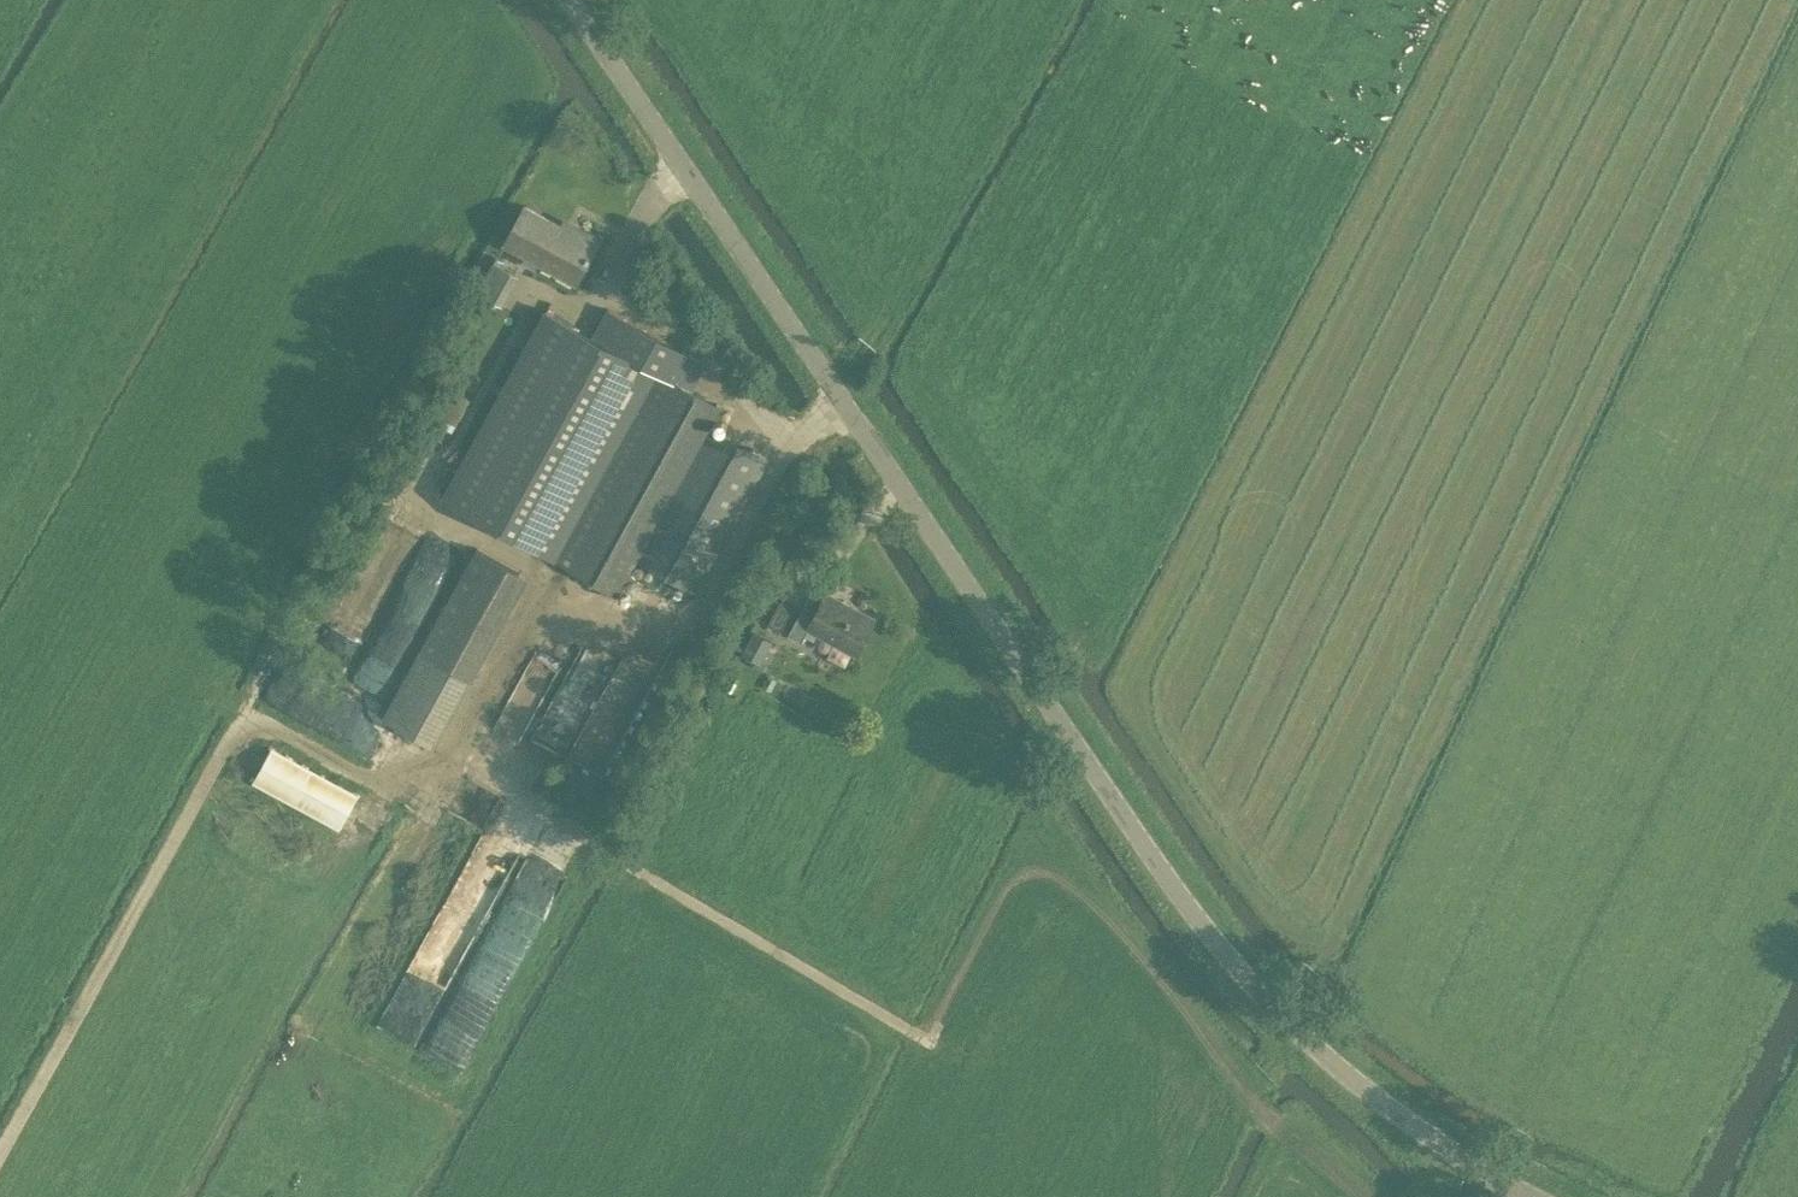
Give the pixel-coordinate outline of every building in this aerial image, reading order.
[(527,205),(506,242),(576,281),(599,238),(576,226),(573,231),(527,205)] [(517,277),(493,263),(478,290),(501,303),(517,277)] [(547,313),(445,500),(618,595),(637,560),(696,590),(768,458),(709,426),(721,404),(691,389),(706,361),(613,312),(598,340),(547,313)] [(454,429),(470,400),(453,391),(437,420),(454,429)] [(428,746),(522,575),(470,546),(376,718),(428,746)] [(388,684),(446,586),(417,569),(349,683),(372,696),(381,680),(388,684)] [(804,603),(789,633),(802,640),(809,628),(856,653),(875,617),(827,592),(818,610),(804,603)] [(781,629),(794,606),(781,599),(769,623),(781,629)] [(760,663),(772,641),(754,631),(742,653),(760,663)] [(532,651),(495,727),(522,740),(558,664),(532,651)] [(539,924),(561,875),(526,859),(514,886),(525,891),(515,913),(539,924)]
